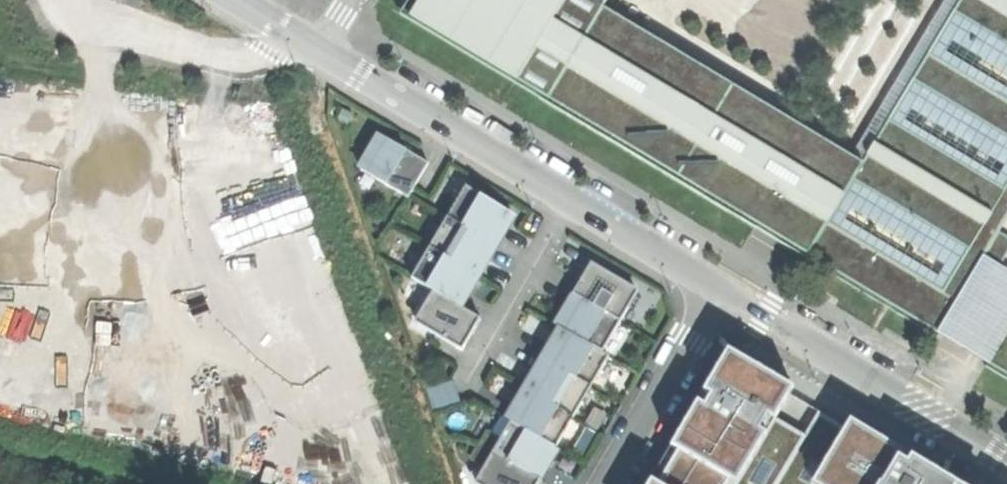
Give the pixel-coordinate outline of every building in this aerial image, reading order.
[(547,99),(585,37),(602,7),(607,0),(420,0),(409,17),(547,99)] [(547,99),(758,225),(938,333),(982,261),(998,270),(1001,265),(1006,255),(1006,236),(999,231),(1006,219),(1006,0),(958,0),(860,163),(842,192),(685,98),(695,80),(615,32),(605,49),(585,37),(547,99)] [(860,163),(602,7),(585,37),(605,49),(615,32),(695,80),(685,98),(842,192),(860,163)] [(428,164),(377,134),(367,151),(370,153),(360,170),(407,198),(413,189),(417,182),(428,164)] [(512,215),(465,186),(455,202),(458,204),(450,218),(494,246),(503,232),(502,231),(504,228),(512,215)] [(489,255),(494,246),(450,218),(447,217),(437,233),(441,235),(432,249),(476,276),(486,260),(489,255)] [(469,287),(476,276),(432,249),(423,264),(420,262),(412,276),(411,277),(432,291),(459,307),(468,293),(466,292),(469,287)] [(986,362),(1006,328),(1006,269),(1001,265),(998,270),(982,261),(938,333),(960,347),(986,362)] [(635,289),(590,263),(582,276),(580,279),(579,279),(570,293),(619,322),(628,308),(625,306),(635,289)] [(480,320),(459,307),(432,291),(423,305),(427,308),(417,323),(462,351),(472,334),(471,334),(473,331),(480,320)] [(611,336),(619,322),(570,293),(562,307),(564,308),(561,312),(554,325),(560,329),(598,351),(608,335),(611,336)] [(1006,375),(1006,328),(986,362),(1006,375)] [(608,357),(598,351),(560,329),(554,340),(551,345),(550,344),(541,358),(587,386),(596,371),(598,372),(608,357)] [(910,456),(906,462),(900,458),(904,452),(850,419),(844,428),(818,412),(804,435),(789,426),(775,418),(794,388),(728,349),(703,391),(710,395),(704,405),(697,401),(648,483),(957,483),(910,456)] [(578,400),(587,386),(541,358),(533,373),(534,373),(532,377),(525,389),(569,416),(573,418),(582,403),(578,400)] [(561,431),(569,416),(525,389),(518,400),(515,405),(514,404),(505,419),(512,423),(554,448),(564,432),(561,431)] [(557,450),(554,448),(512,423),(502,440),(500,438),(491,452),(541,481),(546,473),(549,468),(547,467),(557,450)] [(541,481),(491,452),(483,466),(486,468),(477,483),(539,483),(541,481)]
